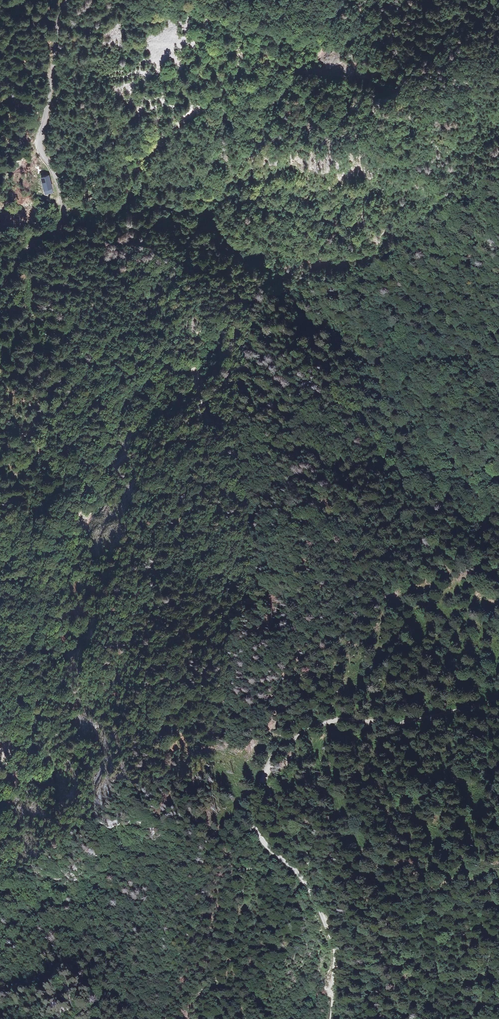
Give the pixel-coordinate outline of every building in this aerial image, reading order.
[(54,196),(50,178),(43,179),(47,198),(54,196)] [(240,797),(237,804),(247,808),(250,801),(240,797)]
